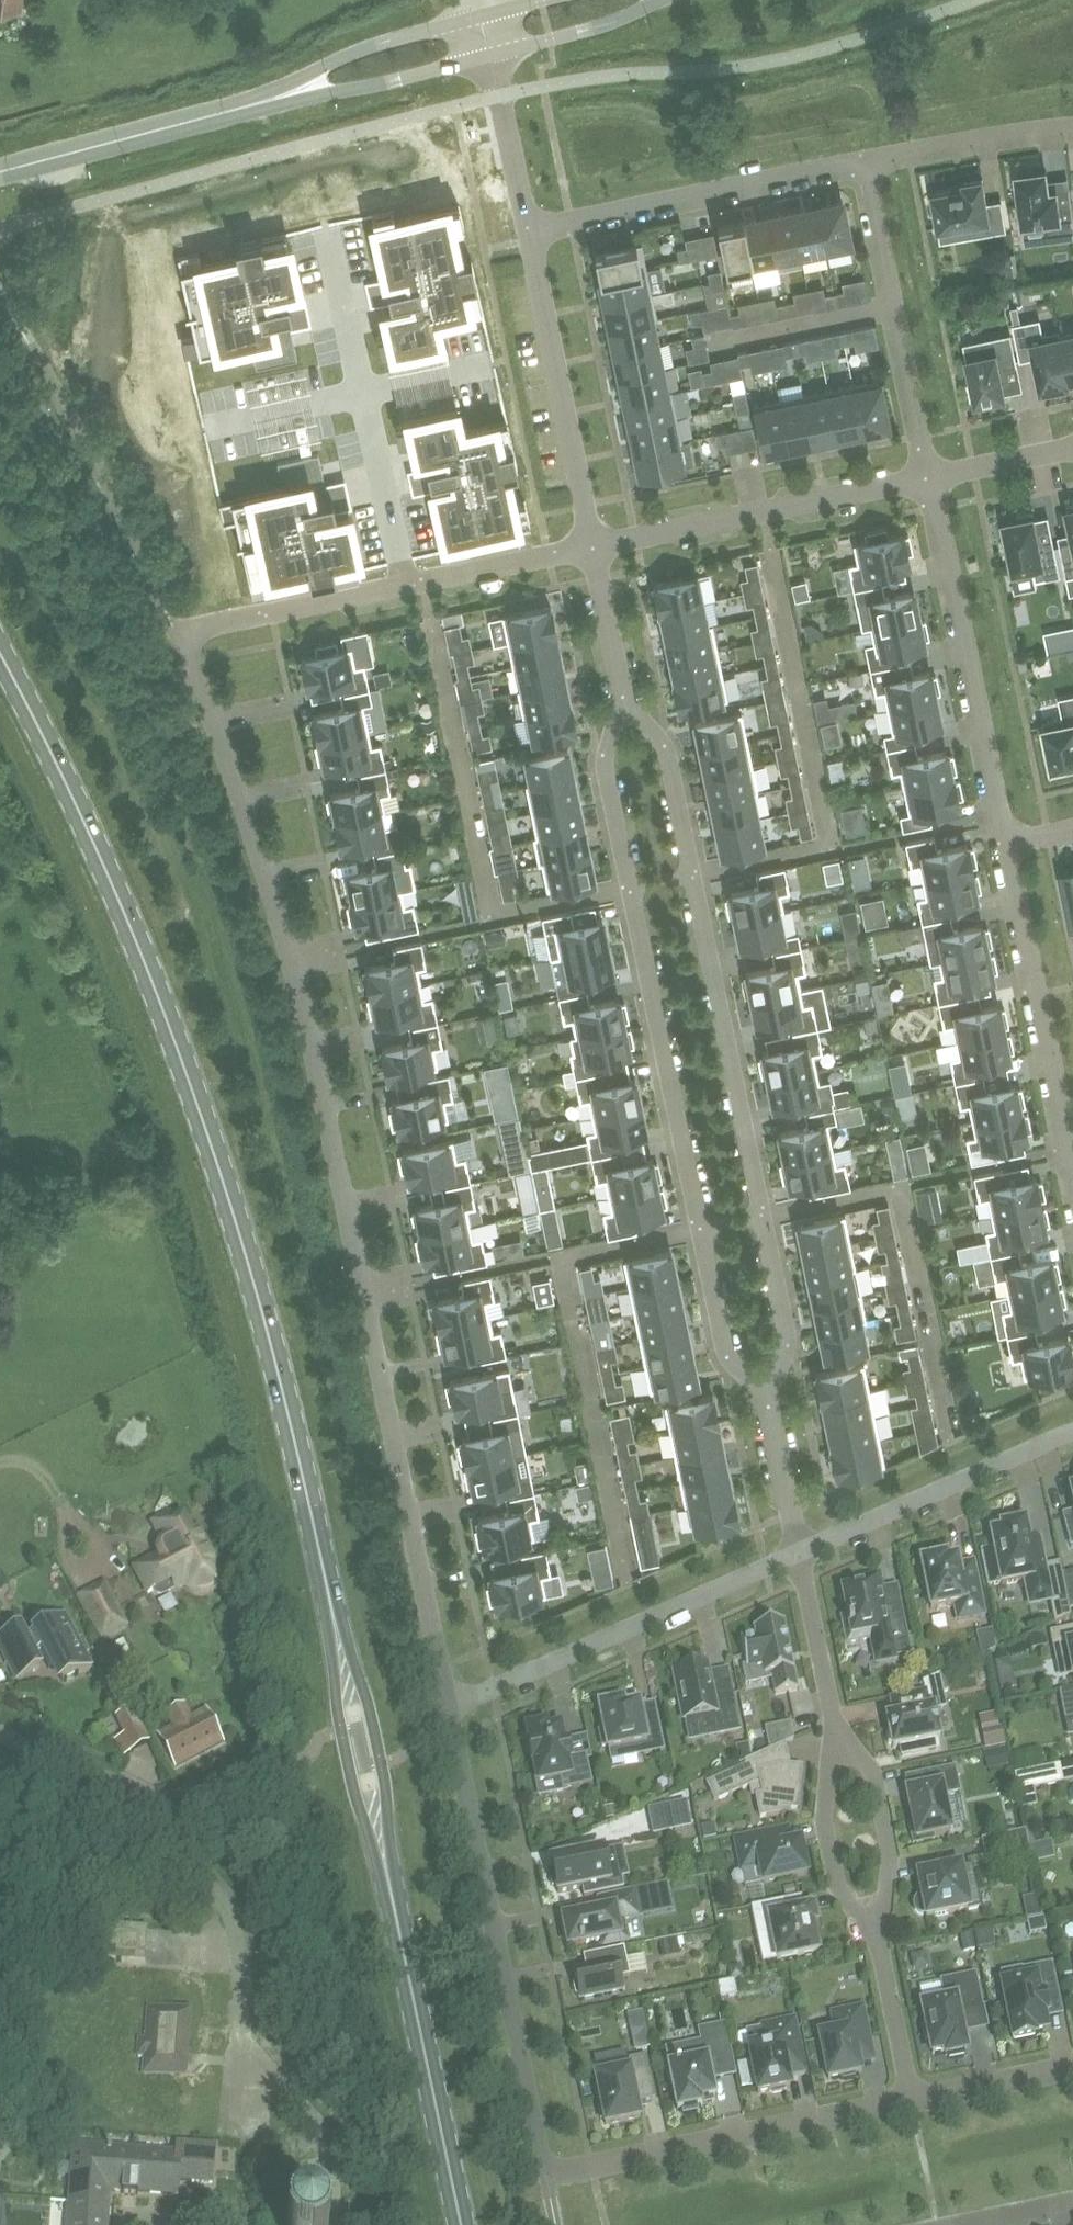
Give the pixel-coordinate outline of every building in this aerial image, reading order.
[(18,8),(19,0),(0,0),(0,6),(18,8)] [(1070,189),(1049,191),(1047,180),(1046,170),(1042,171),(1041,168),(1021,170),(1021,174),(1017,174),(1024,229),(1048,226),(1048,231),(1046,231),(1047,235),(1049,235),(1050,240),(1072,237),(1072,213),(1070,189)] [(981,233),(1005,229),(1001,201),(987,204),(982,179),(964,182),(965,188),(934,193),(939,227),(979,220),(981,233)] [(826,253),(851,248),(850,243),(841,201),(816,206),(826,253)] [(826,253),(816,206),(792,211),(801,258),(826,253)] [(384,271),(368,274),(375,303),(381,301),(381,302),(402,298),(404,304),(383,308),(392,349),(439,338),(434,316),(467,308),(462,284),(474,281),(468,255),(455,258),(448,228),(443,207),(392,218),(372,223),(384,271)] [(801,258),(792,211),(767,216),(777,263),(801,258)] [(777,263),(767,216),(743,221),(752,268),(777,263)] [(743,221),(717,226),(727,273),(752,268),(743,221)] [(202,264),(181,269),(195,331),(199,351),(250,340),(256,367),(297,358),(291,326),(295,326),(288,297),(267,302),(266,294),(298,287),(288,245),(264,250),(262,237),(235,243),(238,256),(202,264)] [(600,278),(646,268),(641,243),(594,253),(600,278)] [(696,246),(676,250),(677,250),(679,265),(698,261),(696,246)] [(646,268),(600,278),(605,303),(651,293),(651,292),(665,290),(660,266),(646,268)] [(707,272),(709,281),(722,279),(720,269),(707,272)] [(722,279),(709,281),(711,291),(724,288),(722,279)] [(651,293),(605,303),(610,327),(657,317),(653,299),(660,298),(665,301),(673,299),(672,289),(651,292),(651,293)] [(843,291),(834,293),(836,306),(846,304),(843,291)] [(827,308),(836,306),(834,293),(824,295),(827,308)] [(794,301),(785,303),(787,316),(797,314),(794,301)] [(775,304),(778,318),(787,316),(785,303),(775,304)] [(689,311),(692,324),(702,322),(699,309),(689,311)] [(739,312),(729,314),(732,327),(742,325),(739,312)] [(615,352),(656,343),(652,319),(657,318),(657,317),(610,327),(615,352)] [(1066,389),(1065,385),(1054,332),(1042,334),(1039,320),(1014,325),(1021,359),(1035,356),(1042,389),(1047,388),(1048,393),(1066,389)] [(841,331),(844,344),(854,342),(851,329),(841,331)] [(841,331),(832,333),(835,346),(844,344),(841,331)] [(1054,332),(1065,385),(1072,383),(1072,333),(1059,336),(1058,331),(1054,332)] [(691,336),(693,346),(706,343),(704,333),(691,336)] [(1010,335),(965,344),(973,382),(969,383),(972,398),(976,398),(977,402),(982,401),(983,405),(1001,401),(1000,397),(1005,396),(1002,379),(1007,378),(1004,366),(1016,364),(1010,335)] [(792,341),(795,354),(805,352),(802,339),(792,341)] [(792,341),(783,343),(785,356),(795,354),(792,341)] [(620,376),(661,368),(656,343),(615,352),(620,376)] [(747,350),(737,353),(739,366),(749,364),(747,350)] [(625,401),(672,391),(671,390),(666,391),(661,368),(620,376),(625,401)] [(701,371),(704,384),(714,382),(711,369),(701,371)] [(853,384),(862,431),(887,426),(878,379),(853,384)] [(862,431),(853,384),(828,389),(838,436),(862,431)] [(838,436),(828,389),(804,394),(813,441),(838,436)] [(630,425),(677,416),(672,391),(625,401),(630,425)] [(734,404),(747,401),(745,391),(732,394),(734,404)] [(813,441),(804,394),(779,399),(789,446),(813,441)] [(789,446),(779,399),(753,404),(763,451),(789,446)] [(747,401),(734,404),(736,413),(749,410),(747,401)] [(455,408),(409,418),(418,459),(425,458),(430,479),(451,474),(452,482),(433,486),(445,540),(517,524),(505,473),(518,470),(507,419),(460,430),(455,408)] [(635,450),(682,440),(677,416),(630,425),(635,450)] [(714,433),(717,446),(727,444),(724,431),(714,433)] [(635,450),(640,475),(682,466),(677,442),(682,441),(682,440),(635,450)] [(283,487),(232,498),(250,581),(307,568),(310,581),(336,575),(333,563),(358,557),(348,514),(321,521),(320,513),(336,510),(332,495),(329,481),(325,482),(318,451),(277,460),(283,487)] [(1018,520),(1004,522),(1009,546),(1005,546),(1009,562),(1013,562),(1015,575),(1033,572),(1035,581),(1061,575),(1055,546),(1040,549),(1033,512),(1017,516),(1018,520)] [(866,530),(868,537),(857,538),(859,541),(855,542),(859,560),(848,562),(853,589),(885,582),(883,568),(914,562),(911,552),(916,551),(911,533),(907,534),(907,528),(889,532),(888,526),(866,530)] [(1060,545),(1067,577),(1072,575),(1072,542),(1060,545)] [(744,565),(747,578),(760,575),(757,562),(744,565)] [(653,586),(658,611),(707,601),(701,576),(653,586)] [(809,598),(805,581),(791,584),(794,601),(809,598)] [(885,597),(882,583),(853,589),(856,603),(858,613),(872,610),(875,625),(919,616),(914,591),(885,597)] [(707,601),(658,611),(663,635),(712,625),(707,601)] [(752,604),(755,617),(768,614),(765,602),(752,604)] [(507,641),(555,631),(550,606),(502,616),(507,641)] [(768,614),(755,617),(757,627),(770,625),(768,614)] [(919,616),(875,625),(870,626),(874,642),(865,644),(867,655),(871,674),(900,669),(896,649),(924,643),(924,639),(930,638),(926,619),(920,621),(919,616)] [(1043,630),(1048,651),(1072,646),(1072,624),(1043,630)] [(448,627),(450,640),(461,638),(458,625),(448,627)] [(663,635),(668,660),(717,650),(712,625),(663,635)] [(555,633),(555,631),(507,641),(512,666),(559,656),(554,633),(555,633)] [(337,681),(340,695),(369,688),(364,664),(355,666),(351,647),(337,650),(336,641),(315,646),(317,654),(301,657),(307,687),(337,681)] [(668,660),(673,684),(721,674),(717,650),(668,660)] [(762,653),(765,665),(778,663),(775,651),(762,653)] [(517,689),(517,690),(564,681),(559,656),(512,666),(512,667),(517,666),(522,688),(517,689)] [(455,665),(458,677),(469,675),(466,663),(455,665)] [(780,673),(778,663),(765,665),(767,676),(780,673)] [(884,695),(888,712),(936,701),(935,697),(940,695),(936,678),(933,678),(932,674),(913,678),(911,667),(900,669),(871,674),(876,697),(884,695)] [(721,674),(673,684),(679,709),(726,699),(721,674)] [(471,687),(469,675),(458,677),(460,689),(471,687)] [(564,681),(517,690),(522,715),(570,705),(570,704),(569,704),(564,681)] [(318,741),(368,730),(363,704),(372,703),(369,688),(340,695),(343,708),(313,714),(318,741)] [(1058,697),(1063,716),(1043,720),(1053,767),(1072,763),(1072,694),(1058,697)] [(854,701),(841,703),(844,717),(856,714),(854,701)] [(936,702),(888,712),(892,733),(883,735),(886,750),(915,744),(912,729),(941,723),(936,702)] [(575,730),(570,705),(522,715),(522,716),(527,715),(532,739),(575,730)] [(468,726),(479,724),(476,712),(466,714),(468,726)] [(699,750),(748,740),(742,713),(694,723),(699,750)] [(777,722),(779,733),(791,731),(789,719),(777,722)] [(479,724),(468,726),(471,738),(481,736),(479,724)] [(354,761),(356,774),(385,769),(381,744),(371,745),(368,730),(318,741),(318,742),(320,742),(320,745),(316,746),(319,762),(324,761),(325,767),(354,761)] [(791,731),(779,733),(781,744),(793,741),(791,731)] [(748,740),(699,750),(705,775),(753,766),(748,740)] [(915,744),(886,750),(891,773),(900,772),(904,788),(952,778),(951,775),(956,774),(953,758),(948,758),(947,753),(918,759),(915,744)] [(525,785),(572,776),(567,749),(525,758),(530,784),(525,785)] [(841,760),(828,763),(830,774),(844,771),(841,760)] [(753,766),(705,775),(710,801),(753,792),(752,790),(758,789),(753,766)] [(335,821),(384,811),(381,795),(390,793),(385,769),(356,774),(359,788),(331,794),(332,800),(327,801),(330,817),(335,816),(336,819),(335,820),(335,821)] [(787,773),(790,785),(802,782),(800,771),(787,773)] [(577,801),(572,776),(525,785),(531,811),(577,801)] [(952,778),(904,788),(909,813),(900,815),(903,829),(931,823),(929,809),(959,803),(957,798),(962,797),(959,780),(954,781),(953,778),(952,778)] [(482,794),(493,792),(490,780),(480,782),(482,794)] [(802,782),(790,785),(792,795),(804,793),(802,782)] [(495,804),(493,792),(482,794),(485,806),(495,804)] [(753,792),(710,801),(715,827),(758,818),(753,792)] [(583,827),(577,801),(531,811),(536,837),(583,827)] [(862,804),(840,808),(845,834),(866,830),(862,804)] [(385,812),(384,811),(335,821),(340,847),(370,841),(373,855),(402,849),(397,824),(382,827),(380,813),(385,812)] [(758,818),(715,827),(721,853),(764,845),(758,818)] [(800,837),(812,835),(810,822),(797,825),(800,837)] [(539,863),(541,863),(588,853),(583,827),(536,837),(534,837),(539,863)] [(493,846),(503,844),(501,832),(490,834),(493,846)] [(928,880),(971,871),(972,871),(971,866),(976,865),(973,848),(968,849),(967,844),(937,850),(934,836),(905,842),(910,867),(919,865),(923,881),(928,880)] [(503,844),(493,846),(495,858),(506,856),(503,844)] [(351,900),(351,901),(401,890),(401,889),(396,890),(393,876),(407,873),(402,849),(373,855),(376,868),(347,874),(352,899),(351,900)] [(593,880),(588,853),(541,863),(547,889),(593,880)] [(734,919),(783,909),(779,894),(788,892),(783,867),(755,873),(757,887),(729,893),(730,898),(725,899),(728,916),(733,915),(734,919)] [(917,897),(919,908),(922,922),(951,916),(948,902),(976,897),(975,891),(980,890),(977,874),(972,875),(971,871),(928,880),(931,894),(917,897)] [(1061,875),(1072,929),(1072,873),(1061,875)] [(501,886),(504,899),(514,896),(512,883),(501,886)] [(404,906),(401,890),(351,901),(352,905),(347,906),(351,923),(356,922),(357,927),(387,921),(390,935),(418,929),(413,904),(404,906)] [(474,897),(459,900),(464,920),(478,917),(474,897)] [(783,910),(783,909),(734,919),(739,945),(768,939),(771,953),(800,947),(797,933),(783,936),(777,911),(783,910)] [(860,935),(855,910),(847,911),(852,937),(860,935)] [(550,957),(559,955),(607,945),(602,919),(573,925),(570,911),(541,917),(544,931),(550,957)] [(939,960),(987,950),(986,946),(991,945),(988,929),(983,929),(982,924),(953,930),(951,916),(922,922),(897,927),(900,942),(925,937),(930,962),(939,960)] [(370,994),(420,984),(417,969),(426,967),(421,942),(392,948),(395,962),(365,968),(370,994)] [(607,945),(559,955),(562,970),(553,972),(558,997),(587,991),(584,977),(613,971),(607,945)] [(751,999),(799,989),(796,974),(805,972),(800,947),(771,953),(774,967),(745,973),(746,978),(742,979),(746,995),(750,995),(751,999)] [(988,955),(987,950),(939,960),(942,976),(933,978),(938,1002),(967,996),(964,982),(993,977),(992,971),(996,970),(993,954),(988,955)] [(423,999),(420,984),(370,994),(371,995),(372,995),(373,998),(368,999),(371,1016),(376,1015),(377,1020),(406,1014),(409,1028),(438,1022),(432,997),(423,999)] [(784,1019),(787,1033),(816,1027),(811,1003),(802,1004),(799,989),(751,999),(756,1025),(784,1019)] [(572,1020),(575,1036),(624,1025),(623,1021),(628,1020),(624,1003),(619,1004),(618,999),(590,1005),(587,991),(558,997),(563,1022),(572,1020)] [(960,1039),(1004,1030),(1003,1026),(1008,1025),(1004,1008),(999,1009),(998,1004),(970,1010),(967,996),(938,1002),(943,1027),(957,1023),(960,1039)] [(892,1000),(876,1003),(878,1013),(894,1010),(892,1000)] [(876,1017),(863,1019),(866,1034),(879,1031),(876,1017)] [(438,1022),(409,1028),(411,1042),(381,1048),(388,1078),(437,1067),(434,1049),(443,1047),(438,1022)] [(573,1070),(575,1077),(603,1071),(601,1057),(629,1051),(628,1046),(633,1045),(629,1029),(625,1030),(624,1025),(575,1036),(576,1036),(581,1035),(584,1049),(570,1052),(573,1070)] [(821,1052),(816,1027),(787,1033),(790,1047),(762,1053),(763,1058),(758,1059),(761,1075),(766,1074),(767,1079),(815,1069),(812,1054),(821,1052)] [(1005,1035),(1004,1030),(960,1039),(962,1049),(957,1050),(958,1055),(949,1057),(954,1082),(983,1076),(981,1062),(1009,1056),(1008,1051),(1013,1050),(1009,1034),(1005,1035)] [(815,1069),(767,1079),(772,1104),(801,1098),(804,1113),(833,1107),(849,1104),(846,1090),(830,1093),(827,1082),(818,1084),(815,1069)] [(575,1077),(573,1070),(563,1072),(565,1079),(575,1077)] [(592,1115),(640,1105),(635,1079),(606,1085),(603,1071),(575,1077),(576,1084),(580,1102),(589,1100),(592,1115)] [(398,1130),(448,1119),(444,1101),(453,1099),(448,1074),(419,1080),(422,1094),(392,1100),(394,1110),(390,1111),(393,1128),(398,1127),(398,1130)] [(954,1082),(959,1106),(968,1104),(972,1121),(1020,1111),(1019,1106),(1024,1105),(1021,1088),(1016,1089),(1015,1084),(986,1090),(983,1076),(954,1082)] [(566,1086),(576,1084),(575,1077),(565,1079),(566,1086)] [(910,1082),(893,1086),(894,1093),(911,1090),(910,1082)] [(586,1132),(591,1157),(620,1151),(617,1137),(646,1131),(640,1105),(592,1115),(595,1130),(586,1132)] [(836,1121),(833,1107),(804,1113),(807,1127),(778,1133),(783,1159),(832,1149),(827,1123),(836,1121)] [(1022,1111),(1020,1111),(972,1121),(975,1135),(966,1137),(971,1162),(1000,1156),(997,1142),(1027,1136),(1026,1131),(1031,1130),(1027,1113),(1022,1114),(1022,1111)] [(519,1117),(499,1121),(509,1172),(530,1168),(527,1152),(519,1117)] [(442,1188),(471,1182),(465,1157),(456,1159),(453,1140),(403,1151),(403,1153),(398,1154),(402,1171),(407,1170),(409,1180),(439,1174),(442,1188)] [(552,1147),(527,1152),(530,1168),(556,1162),(552,1147)] [(832,1149),(783,1159),(784,1162),(779,1163),(783,1179),(787,1178),(788,1184),(817,1178),(820,1193),(849,1187),(844,1162),(835,1164),(832,1149)] [(620,1151),(591,1157),(596,1182),(605,1180),(608,1195),(657,1185),(656,1181),(661,1180),(657,1163),(652,1164),(651,1159),(623,1165),(620,1151)] [(905,1161),(891,1164),(894,1177),(908,1174),(905,1161)] [(991,1215),(1040,1205),(1041,1204),(1040,1199),(1044,1198),(1041,1181),(1036,1182),(1035,1177),(1005,1183),(1002,1169),(974,1175),(979,1200),(987,1198),(991,1215)] [(530,1170),(515,1173),(518,1185),(533,1182),(530,1170)] [(549,1181),(534,1184),(536,1193),(551,1190),(549,1181)] [(476,1207),(471,1182),(442,1188),(444,1201),(416,1207),(417,1213),(412,1214),(415,1230),(420,1229),(421,1233),(420,1233),(420,1234),(470,1224),(467,1209),(476,1207)] [(658,1189),(657,1185),(608,1195),(612,1210),(602,1212),(608,1237),(637,1231),(634,1217),(662,1211),(661,1206),(666,1205),(662,1188),(658,1189)] [(936,1187),(917,1191),(920,1206),(939,1202),(936,1187)] [(876,1206),(879,1220),(892,1217),(889,1204),(876,1206)] [(1040,1208),(1040,1205),(991,1215),(994,1229),(985,1231),(990,1255),(1019,1249),(1016,1236),(1045,1230),(1044,1224),(1048,1223),(1045,1207),(1040,1208)] [(844,1215),(797,1224),(802,1251),(849,1241),(844,1215)] [(470,1224),(420,1234),(421,1238),(416,1239),(419,1256),(424,1255),(425,1260),(455,1254),(458,1268),(487,1262),(482,1237),(473,1239),(470,1224)] [(546,1241),(548,1250),(563,1247),(561,1238),(546,1241)] [(849,1241),(802,1251),(808,1277),(854,1267),(849,1241)] [(887,1258),(899,1255),(897,1246),(885,1249),(887,1258)] [(1022,1263),(1019,1249),(990,1255),(995,1280),(1004,1278),(1007,1294),(1056,1284),(1055,1279),(1060,1278),(1056,1262),(1051,1263),(1050,1257),(1022,1263)] [(624,1260),(629,1287),(676,1277),(671,1251),(624,1260)] [(902,1269),(899,1255),(887,1258),(889,1271),(902,1269)] [(580,1269),(583,1282),(593,1280),(591,1267),(580,1269)] [(854,1267),(808,1277),(813,1303),(860,1293),(860,1292),(854,1293),(854,1290),(849,1269),(855,1268),(854,1267)] [(439,1327),(489,1317),(486,1302),(495,1300),(490,1275),(461,1281),(464,1295),(434,1301),(439,1327)] [(681,1303),(676,1277),(629,1287),(634,1313),(681,1303)] [(537,1304),(553,1301),(548,1280),(533,1283),(537,1304)] [(1057,1288),(1056,1284),(1007,1294),(1010,1309),(1001,1311),(1006,1335),(1035,1329),(1033,1316),(1061,1310),(1060,1304),(1065,1303),(1061,1287),(1057,1288)] [(860,1293),(813,1303),(818,1328),(865,1319),(860,1293)] [(897,1307),(909,1304),(908,1298),(896,1300),(897,1307)] [(681,1303),(634,1313),(640,1339),(687,1329),(681,1303)] [(912,1320),(909,1304),(897,1307),(900,1322),(912,1320)] [(591,1322),(602,1320),(599,1308),(588,1310),(591,1322)] [(489,1317),(439,1327),(439,1328),(441,1328),(441,1331),(437,1332),(440,1349),(445,1348),(446,1353),(474,1347),(477,1361),(506,1355),(501,1330),(492,1332),(489,1317)] [(865,1319),(818,1328),(822,1348),(864,1340),(860,1321),(865,1320),(865,1319)] [(602,1320),(591,1322),(594,1334),(604,1332),(602,1320)] [(692,1355),(687,1329),(640,1339),(645,1364),(692,1355)] [(1035,1329),(1006,1335),(1012,1360),(1021,1358),(1024,1377),(1038,1374),(1040,1383),(1060,1378),(1058,1370),(1072,1367),(1072,1360),(1068,1337),(1038,1343),(1035,1329)] [(907,1353),(909,1367),(921,1364),(919,1351),(907,1353)] [(697,1381),(692,1355),(645,1364),(651,1391),(697,1381)] [(602,1374),(612,1372),(610,1360),(599,1362),(602,1374)] [(820,1398),(868,1388),(863,1364),(815,1374),(820,1398)] [(486,1405),(489,1419),(518,1412),(513,1388),(504,1390),(500,1371),(450,1381),(451,1384),(446,1385),(449,1401),(454,1400),(456,1411),(486,1405)] [(612,1372),(602,1374),(604,1386),(615,1384),(612,1372)] [(868,1388),(820,1398),(825,1422),(873,1412),(868,1388)] [(915,1393),(917,1403),(929,1400),(927,1391),(915,1393)] [(670,1430),(718,1420),(713,1395),(665,1405),(670,1430)] [(929,1400),(917,1403),(919,1416),(932,1413),(929,1400)] [(518,1412),(489,1419),(492,1433),(462,1440),(463,1445),(458,1446),(462,1462),(466,1461),(467,1465),(526,1452),(523,1437),(518,1412)] [(873,1412),(825,1422),(830,1446),(878,1436),(873,1412)] [(670,1430),(675,1455),(722,1445),(717,1422),(718,1422),(718,1420),(670,1430)] [(616,1441),(626,1439),(624,1427),(613,1430),(616,1441)] [(892,1435),(878,1438),(878,1436),(830,1446),(835,1470),(883,1460),(880,1446),(893,1443),(892,1435)] [(626,1439),(616,1441),(618,1454),(629,1451),(626,1439)] [(675,1455),(680,1479),(727,1470),(722,1445),(675,1455)] [(534,1492),(526,1452),(467,1465),(468,1466),(469,1465),(470,1469),(465,1470),(468,1486),(473,1485),(474,1490),(503,1484),(506,1499),(534,1492)] [(577,1480),(591,1478),(587,1460),(574,1463),(577,1480)] [(690,1503),(733,1494),(733,1492),(732,1493),(727,1470),(680,1479),(685,1504),(690,1503)] [(626,1490),(637,1488),(634,1476),(623,1479),(626,1490)] [(578,1499),(593,1495),(590,1481),(575,1485),(578,1499)] [(639,1500),(637,1488),(626,1490),(628,1503),(639,1500)] [(534,1492),(506,1499),(508,1512),(478,1518),(481,1528),(476,1529),(479,1546),(484,1545),(484,1548),(534,1537),(530,1519),(539,1517),(534,1492)] [(733,1494),(690,1503),(696,1528),(738,1519),(733,1494)] [(1067,1534),(1072,1532),(1072,1512),(1062,1515),(1067,1534)] [(156,1524),(165,1542),(164,1543),(162,1544),(161,1546),(160,1548),(160,1549),(160,1551),(160,1553),(160,1555),(161,1557),(137,1569),(150,1593),(158,1589),(159,1590),(159,1591),(160,1592),(162,1592),(163,1593),(164,1593),(165,1592),(177,1586),(178,1588),(186,1584),(188,1586),(190,1587),(192,1589),(194,1590),(197,1590),(199,1591),(201,1591),(204,1591),(206,1590),(209,1589),(211,1588),(213,1587),(215,1585),(216,1584),(218,1581),(219,1578),(220,1576),(220,1574),(220,1571),(220,1569),(220,1566),(200,1530),(192,1534),(184,1518),(175,1523),(171,1516),(156,1524)] [(1051,1603),(1048,1591),(1049,1590),(1039,1541),(1029,1543),(1025,1522),(1020,1523),(1019,1518),(1004,1521),(1005,1526),(1001,1527),(1002,1532),(991,1534),(994,1549),(981,1552),(988,1586),(1001,1583),(1001,1585),(1025,1580),(1031,1607),(1051,1603)] [(633,1528),(636,1540),(647,1538),(644,1525),(633,1528)] [(492,1586),(487,1587),(491,1603),(496,1602),(496,1605),(512,1602),(514,1610),(534,1606),(533,1597),(546,1595),(546,1593),(563,1590),(559,1573),(551,1574),(546,1549),(517,1555),(520,1569),(490,1575),(492,1586)] [(931,1609),(955,1604),(958,1620),(984,1614),(973,1560),(957,1563),(956,1559),(946,1561),(946,1557),(940,1558),(939,1554),(926,1556),(927,1561),(921,1563),(922,1568),(918,1569),(921,1585),(926,1585),(931,1609)] [(612,1571),(593,1575),(596,1588),(614,1584),(612,1571)] [(1064,1587),(1069,1610),(1072,1609),(1072,1573),(1062,1575),(1064,1587)] [(873,1660),(889,1657),(910,1653),(900,1607),(885,1610),(879,1580),(861,1584),(862,1588),(843,1591),(848,1617),(843,1618),(848,1643),(869,1638),(873,1660)] [(106,1585),(95,1591),(83,1597),(94,1619),(117,1606),(106,1585)] [(1069,1610),(1064,1587),(1049,1590),(1048,1591),(1051,1603),(1055,1623),(1070,1616),(1069,1610)] [(117,1606),(94,1619),(104,1638),(128,1626),(117,1606)] [(17,1681),(38,1670),(32,1657),(41,1652),(49,1668),(54,1666),(62,1682),(92,1667),(65,1616),(24,1637),(19,1628),(0,1638),(0,1648),(17,1681)] [(741,1639),(746,1666),(741,1667),(745,1686),(773,1681),(776,1695),(797,1690),(783,1622),(754,1628),(756,1636),(741,1639)] [(1072,1675),(1072,1627),(1050,1632),(1055,1658),(1069,1655),(1072,1675)] [(992,1633),(976,1637),(977,1637),(980,1660),(996,1654),(992,1633)] [(1045,1635),(1029,1639),(1031,1653),(1048,1650),(1045,1635)] [(674,1672),(684,1719),(704,1715),(708,1737),(740,1730),(733,1695),(713,1699),(707,1666),(674,1672)] [(933,1677),(936,1693),(947,1691),(944,1672),(933,1677)] [(1064,1720),(1072,1719),(1072,1689),(1059,1692),(1064,1720)] [(902,1756),(938,1749),(936,1739),(940,1739),(934,1711),(930,1712),(926,1692),(890,1700),(894,1717),(886,1718),(889,1731),(886,1735),(888,1744),(892,1746),(893,1748),(900,1747),(902,1756)] [(604,1731),(599,1732),(602,1747),(607,1746),(608,1751),(641,1744),(643,1755),(664,1750),(657,1718),(642,1721),(639,1704),(624,1707),(623,1701),(619,1702),(618,1697),(602,1701),(603,1705),(599,1706),(604,1731)] [(193,1717),(187,1706),(170,1714),(176,1726),(160,1735),(178,1768),(226,1742),(209,1709),(193,1717)] [(124,1734),(114,1740),(122,1756),(150,1743),(133,1709),(116,1718),(124,1734)] [(765,1728),(769,1750),(781,1745),(794,1739),(790,1723),(765,1728)] [(569,1744),(564,1745),(560,1727),(547,1730),(546,1725),(527,1729),(530,1744),(527,1745),(531,1764),(535,1763),(539,1783),(561,1778),(563,1790),(593,1784),(586,1755),(572,1758),(569,1744)] [(998,1727),(981,1730),(984,1744),(1004,1740),(1002,1726),(998,1727)] [(736,1746),(740,1764),(752,1758),(749,1743),(736,1746)] [(785,1767),(781,1746),(752,1758),(740,1764),(705,1779),(715,1801),(754,1784),(760,1782),(763,1795),(756,1797),(760,1817),(781,1813),(782,1808),(797,1810),(801,1768),(785,1767)] [(1017,1792),(1033,1788),(1063,1782),(1059,1766),(1014,1775),(1017,1792)] [(929,1788),(906,1792),(913,1823),(909,1824),(913,1845),(934,1840),(933,1836),(951,1832),(943,1797),(960,1793),(955,1767),(926,1773),(929,1788)] [(1033,1788),(1017,1792),(1021,1809),(1037,1806),(1033,1788)] [(687,1801),(669,1805),(674,1830),(692,1827),(687,1801)] [(701,1827),(703,1839),(717,1837),(714,1824),(701,1827)] [(735,1840),(741,1870),(760,1867),(763,1883),(807,1874),(804,1863),(807,1859),(805,1848),(801,1846),(800,1842),(790,1844),(787,1830),(735,1840)] [(987,1863),(1030,1854),(1025,1831),(982,1840),(987,1863)] [(609,1880),(603,1850),(551,1861),(553,1869),(549,1870),(552,1886),(556,1885),(558,1893),(582,1888),(584,1897),(624,1888),(622,1878),(609,1880)] [(923,1915),(925,1915),(926,1918),(979,1908),(972,1876),(963,1878),(960,1866),(958,1867),(957,1863),(945,1866),(945,1869),(917,1875),(921,1896),(919,1897),(918,1897),(916,1898),(915,1900),(914,1901),(913,1903),(913,1905),(913,1906),(913,1908),(914,1910),(915,1911),(916,1913),(918,1914),(920,1915),(921,1915),(923,1915)] [(667,1882),(628,1891),(632,1907),(671,1899),(667,1882)] [(632,1907),(628,1891),(599,1897),(602,1911),(563,1919),(569,1946),(580,1944),(580,1945),(584,1944),(583,1943),(602,1939),(604,1945),(627,1940),(623,1920),(634,1918),(632,1907)] [(810,1909),(809,1908),(784,1913),(782,1900),(751,1907),(757,1936),(771,1933),(777,1961),(818,1952),(813,1924),(817,1923),(814,1909),(810,1909)] [(579,1997),(580,1999),(623,1990),(620,1978),(630,1976),(624,1947),(598,1953),(601,1965),(574,1970),(576,1980),(573,1984),(575,1994),(579,1997)] [(1025,1980),(1003,1985),(1007,2003),(1005,2003),(1009,2023),(1011,2022),(1014,2041),(1035,2037),(1034,2032),(1046,2029),(1042,2013),(1049,2012),(1046,1996),(1059,1994),(1053,1963),(1022,1969),(1025,1980)] [(963,2016),(962,2012),(983,2007),(976,1973),(940,1981),(940,1982),(919,1987),(923,2007),(927,2026),(923,2027),(926,2042),(930,2041),(933,2054),(945,2051),(946,2056),(949,2055),(949,2059),(964,2056),(963,2052),(966,2051),(959,2017),(963,2016)] [(734,1981),(717,1984),(720,1998),(737,1995),(734,1981)] [(142,2073),(185,2077),(185,2073),(187,2052),(190,2011),(148,2007),(145,2040),(138,2039),(137,2056),(144,2056),(142,2073)] [(836,2032),(820,2036),(828,2080),(840,2077),(844,2080),(854,2078),(857,2074),(861,2073),(859,2063),(873,2060),(863,2008),(833,2014),(836,2032)] [(741,2087),(756,2083),(758,2094),(770,2092),(773,2094),(784,2092),(787,2088),(790,2087),(788,2075),(805,2072),(794,2020),(762,2027),(766,2045),(749,2048),(752,2062),(737,2065),(741,2087)] [(678,2111),(683,2110),(684,2114),(697,2111),(696,2107),(702,2106),(700,2100),(715,2097),(711,2079),(736,2074),(726,2025),(700,2031),(706,2059),(680,2064),(679,2062),(675,2063),(676,2065),(668,2066),(678,2111)] [(646,2029),(631,2033),(635,2051),(650,2048),(646,2029)] [(601,2119),(604,2118),(605,2125),(640,2118),(637,2103),(655,2099),(646,2055),(627,2059),(629,2069),(595,2076),(601,2102),(597,2103),(601,2119)] [(109,2190),(122,2191),(122,2194),(123,2194),(123,2192),(137,2193),(137,2195),(138,2195),(138,2192),(177,2195),(178,2181),(194,2182),(212,2184),(214,2163),(215,2147),(178,2144),(177,2153),(133,2150),(132,2150),(112,2148),(112,2146),(108,2145),(108,2148),(74,2145),(70,2201),(70,2202),(68,2224),(107,2224),(109,2190)] [(0,2212),(0,2224),(8,2224),(8,2213),(0,2212)]
